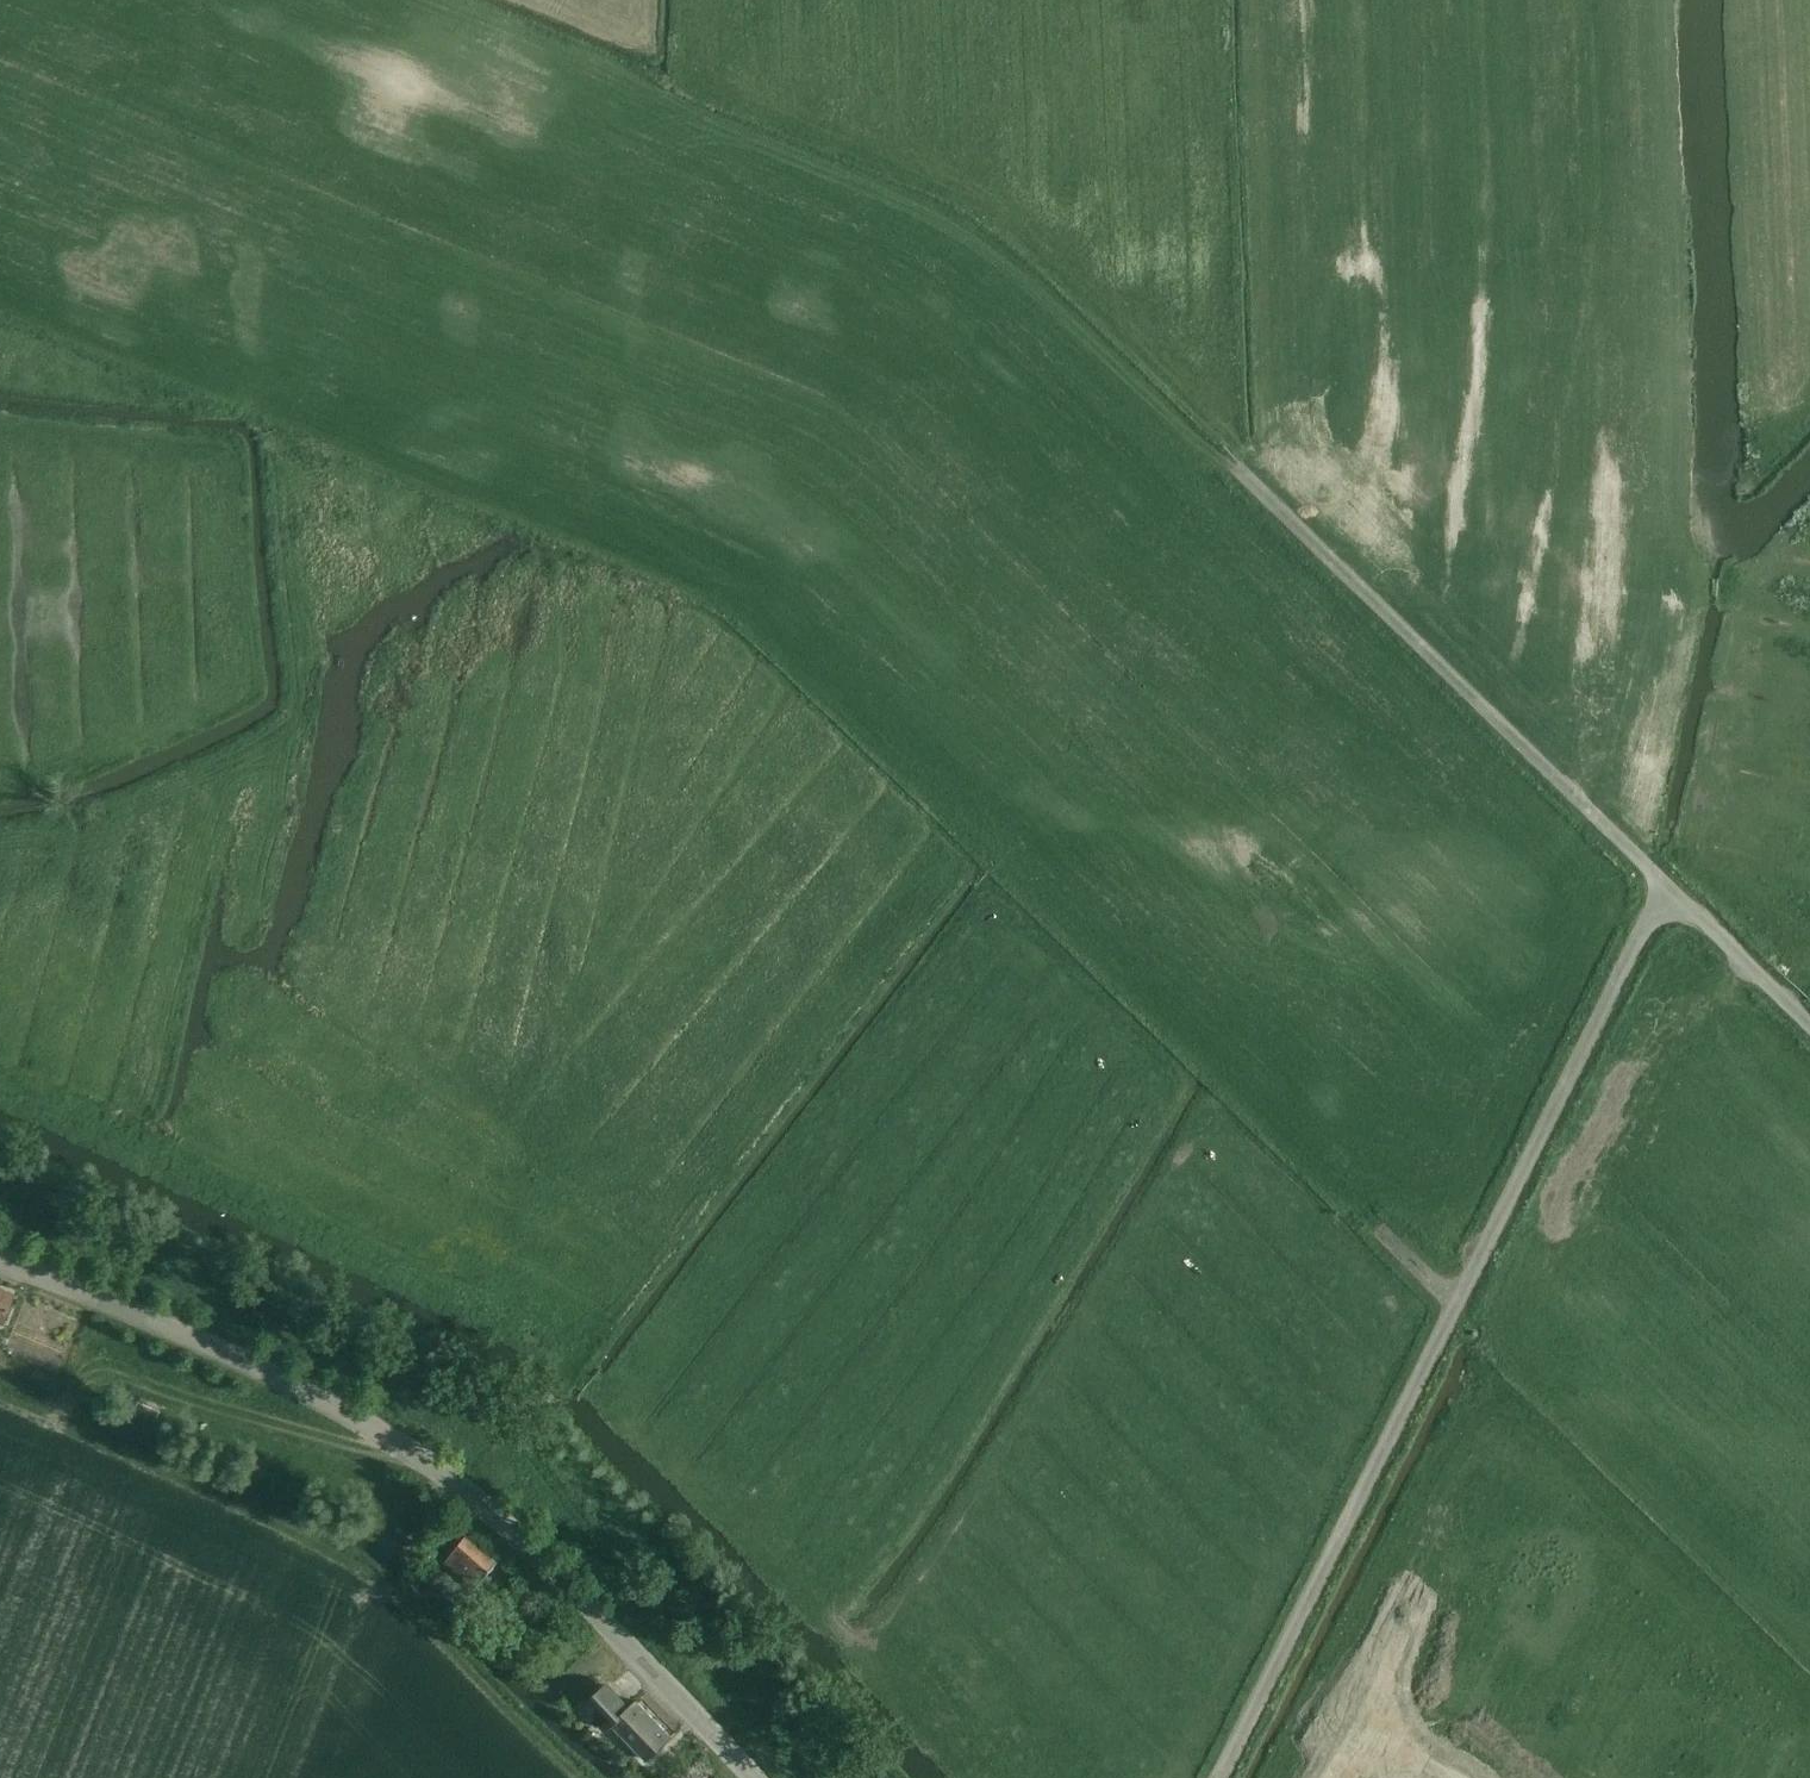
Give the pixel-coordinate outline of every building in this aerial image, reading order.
[(2,1322),(14,1295),(0,1289),(0,1321),(2,1322)] [(138,1400),(135,1408),(156,1417),(160,1410),(138,1400)] [(476,1588),(478,1586),(501,1559),(470,1533),(445,1561),(476,1588)] [(430,1558),(423,1566),(431,1573),(438,1565),(430,1558)] [(648,1759),(671,1736),(635,1700),(630,1705),(607,1683),(585,1704),(609,1729),(614,1725),(648,1759)]
